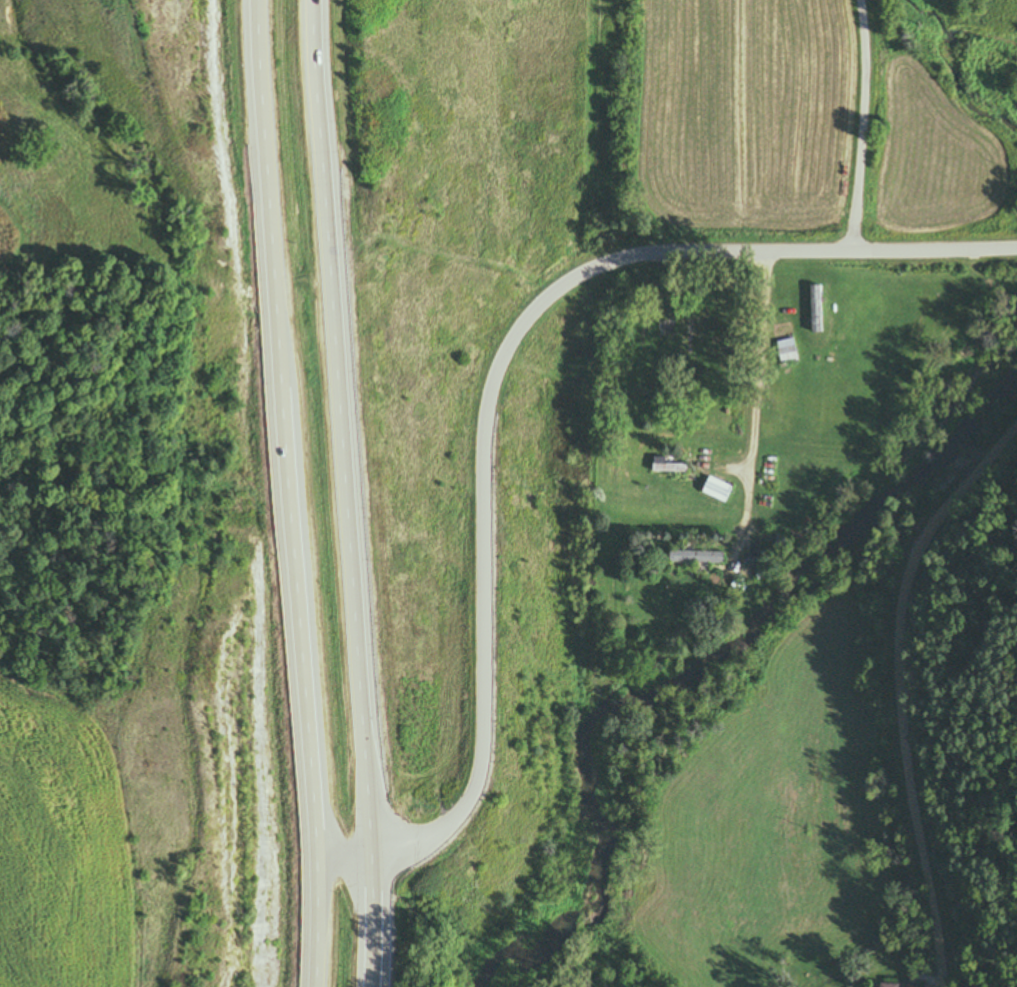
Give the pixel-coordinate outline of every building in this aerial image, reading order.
[(809,287),(811,332),(826,331),(824,287),(809,287)] [(795,338),(778,342),(784,362),(800,358),(795,338)] [(652,454),(652,472),(690,471),(690,463),(669,464),(669,454),(652,454)] [(712,474),(703,492),(727,504),(736,486),(712,474)] [(672,551),(672,562),(729,562),(729,550),(672,551)]
